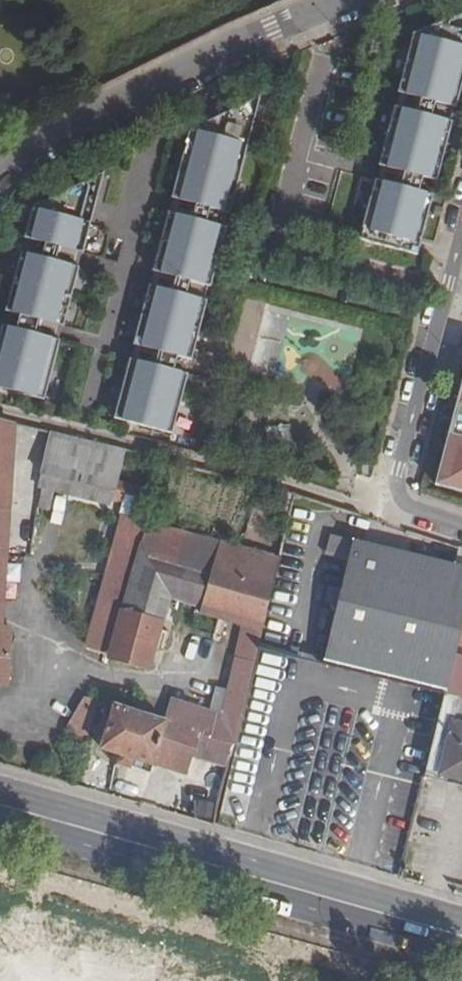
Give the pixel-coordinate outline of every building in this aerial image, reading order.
[(38,0),(19,0),(16,0),(17,11),(38,7),(50,28),(55,27),(38,0)] [(399,88),(454,101),(461,73),(461,34),(416,24),(399,88)] [(394,102),(381,159),(436,173),(452,114),(394,102)] [(192,123),(174,194),(224,206),(243,135),(192,123)] [(373,175),(357,232),(412,247),(430,189),(373,175)] [(33,199),(23,234),(77,247),(86,211),(33,199)] [(170,205),(156,265),(204,277),(220,218),(170,205)] [(20,250),(6,307),(60,322),(74,263),(20,250)] [(152,280),(137,338),(188,351),(203,292),(152,280)] [(0,325),(0,379),(38,391),(55,335),(2,320),(0,325)] [(130,353),(115,415),(169,428),(184,366),(130,353)] [(452,399),(461,402),(461,361),(452,399)] [(3,556),(12,424),(0,422),(0,556),(3,556)] [(461,485),(461,430),(450,427),(435,478),(461,485)] [(41,473),(89,483),(97,444),(49,433),(41,473)] [(116,479),(122,449),(97,444),(89,483),(115,488),(116,479)] [(116,479),(115,488),(113,496),(149,504),(152,487),(116,479)] [(209,575),(200,609),(198,615),(213,620),(215,616),(222,618),(223,615),(248,622),(225,714),(219,740),(234,745),(280,558),(149,521),(148,522),(126,516),(89,646),(111,652),(111,655),(133,661),(138,642),(158,648),(165,624),(123,612),(139,555),(209,575)] [(461,622),(461,565),(331,536),(327,554),(350,560),(325,661),(446,690),(454,655),(461,622)] [(171,601),(200,609),(209,575),(139,555),(123,612),(165,624),(171,601)] [(446,690),(426,770),(461,779),(461,657),(454,655),(446,690)] [(190,716),(193,705),(186,703),(183,714),(190,716)] [(85,710),(94,713),(96,707),(87,704),(85,710)] [(153,764),(165,722),(113,705),(100,748),(152,765),(153,764)] [(210,737),(218,712),(193,705),(190,716),(186,731),(210,737)] [(219,740),(225,714),(218,712),(210,737),(219,740)] [(186,731),(190,716),(183,714),(179,727),(183,728),(183,729),(186,731)] [(165,722),(153,764),(169,769),(183,729),(183,728),(179,727),(165,722)] [(322,783),(321,793),(336,794),(339,762),(316,760),(314,782),(322,783)] [(243,818),(251,790),(227,783),(219,811),(243,818)] [(293,845),(296,837),(289,835),(286,842),(293,845)] [(383,840),(376,870),(401,877),(408,846),(383,840)]
